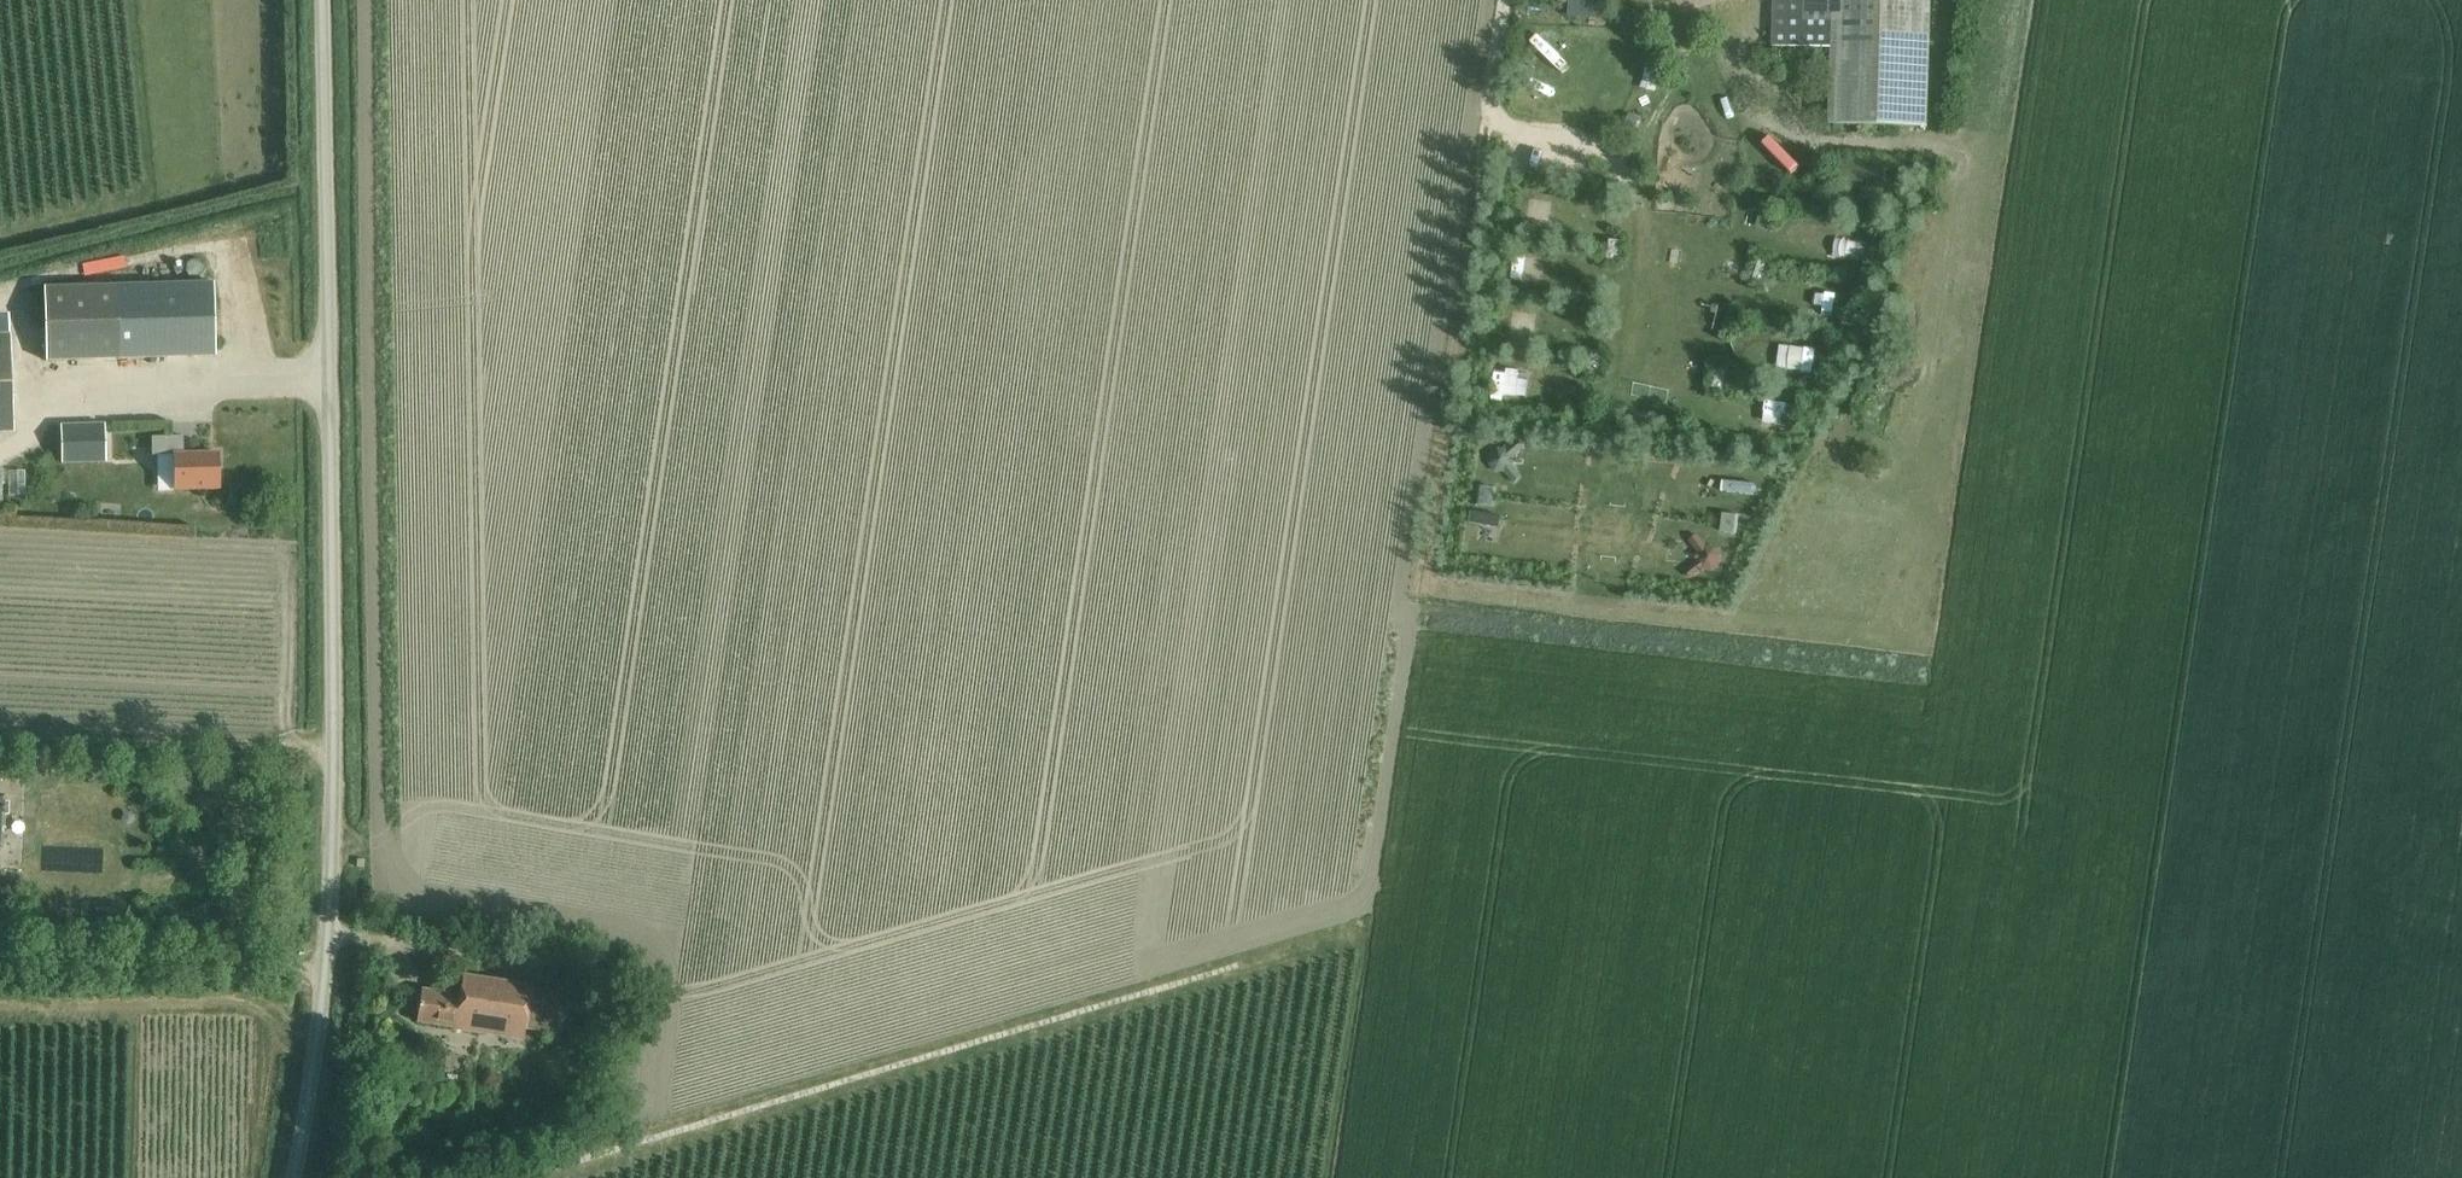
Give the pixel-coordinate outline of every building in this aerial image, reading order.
[(1566,20),(1605,22),(1606,0),(1567,0),(1566,20)] [(1773,46),(1832,49),(1829,129),(1926,133),(1930,0),(1775,0),(1773,46)] [(1553,267),(1551,248),(1533,250),(1535,269),(1553,267)] [(48,287),(50,361),(215,356),(213,283),(48,287)] [(13,433),(10,336),(0,336),(0,433),(13,433)] [(1515,360),(1514,384),(1535,385),(1536,360),(1515,360)] [(107,422),(62,423),(62,460),(108,459),(107,422)] [(217,453),(183,454),(182,436),(151,437),(151,456),(170,455),(171,491),(218,489),(217,453)] [(504,1017),(543,1023),(547,990),(531,988),(531,987),(462,976),(459,995),(421,989),(416,1022),(432,1024),(432,1025),(501,1036),(504,1017)]
